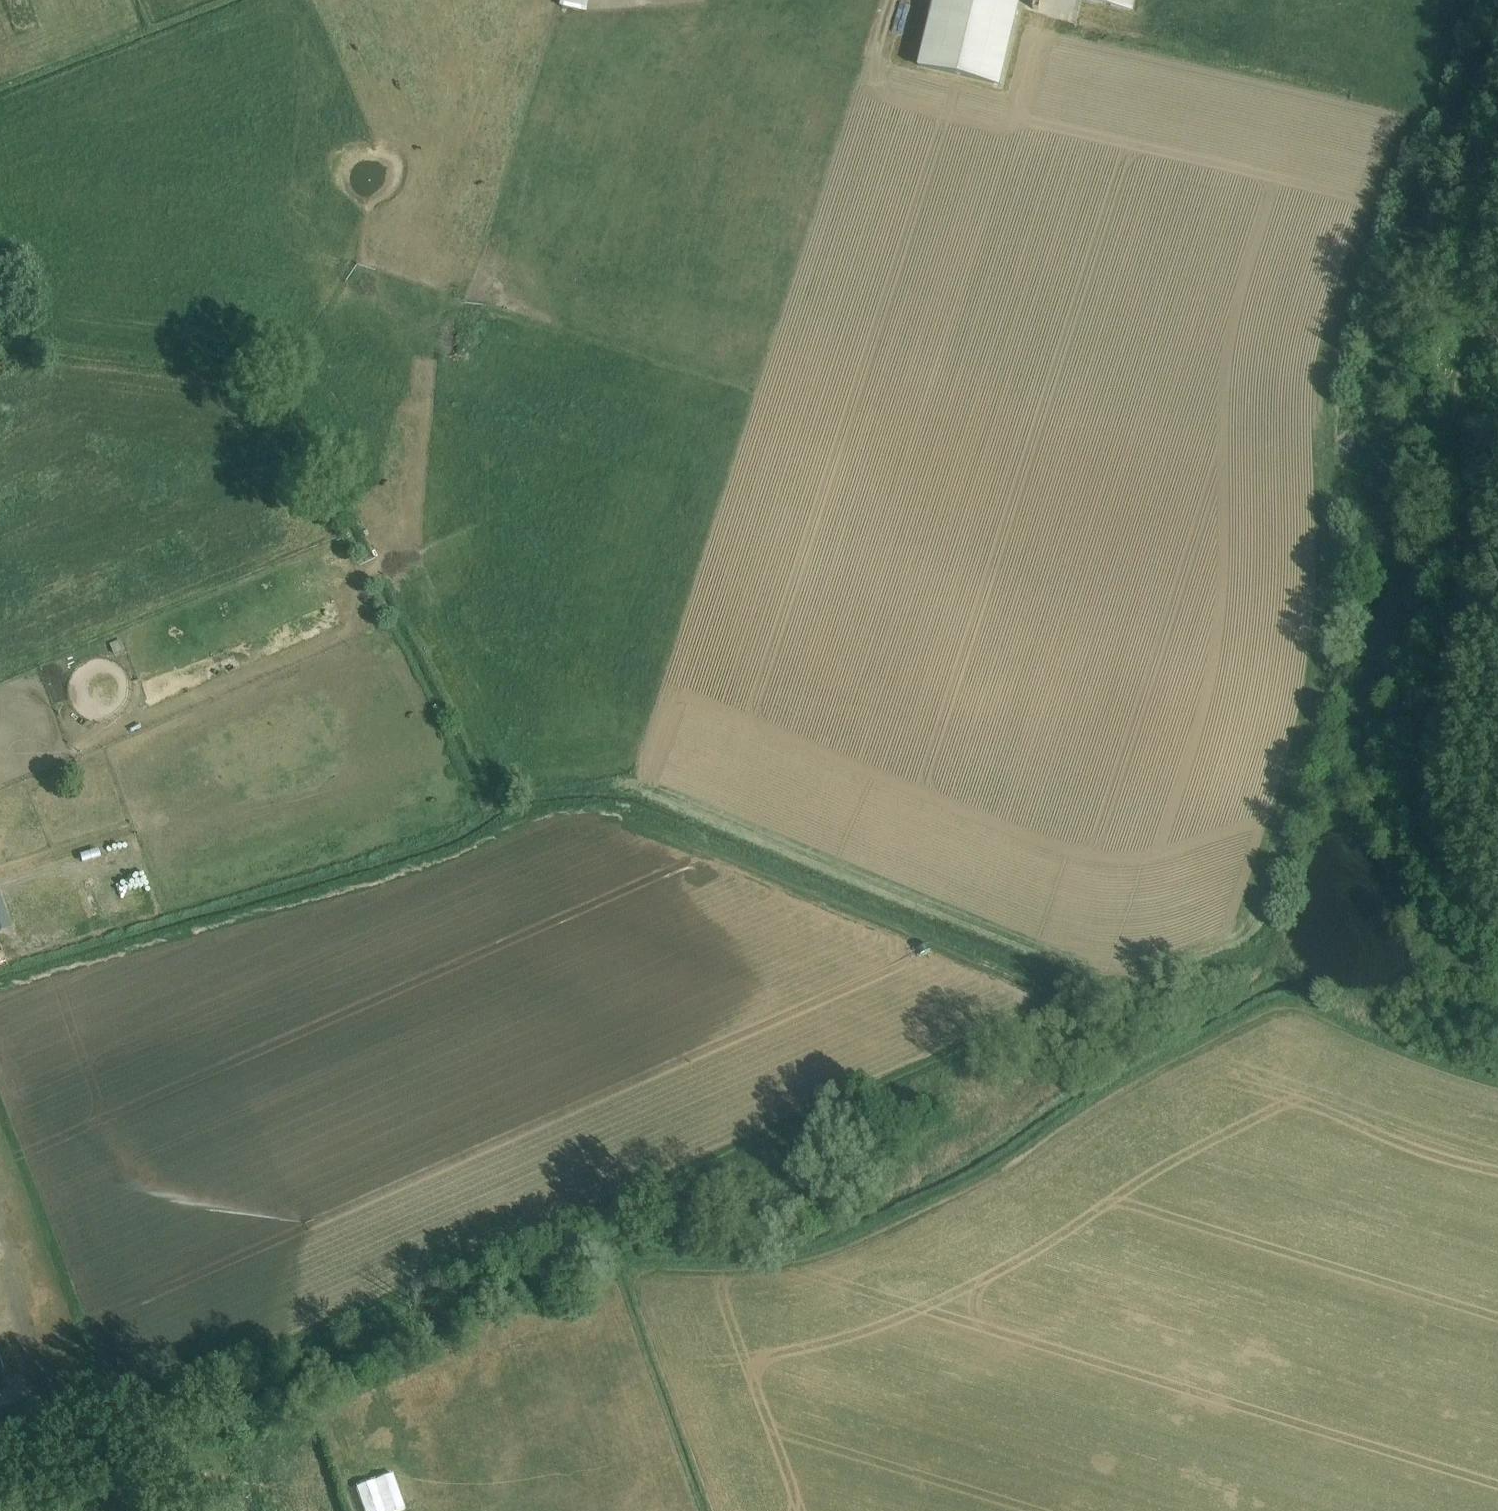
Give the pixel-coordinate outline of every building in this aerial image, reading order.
[(593,0),(564,0),(563,5),(591,11),(593,0)] [(918,69),(998,89),(1017,10),(977,0),(934,0),(918,69)] [(1130,10),(1132,0),(1088,0),(1130,10)] [(14,925),(4,886),(0,887),(0,929),(14,925)] [(2,939),(20,935),(18,926),(0,930),(0,931),(2,939)]
